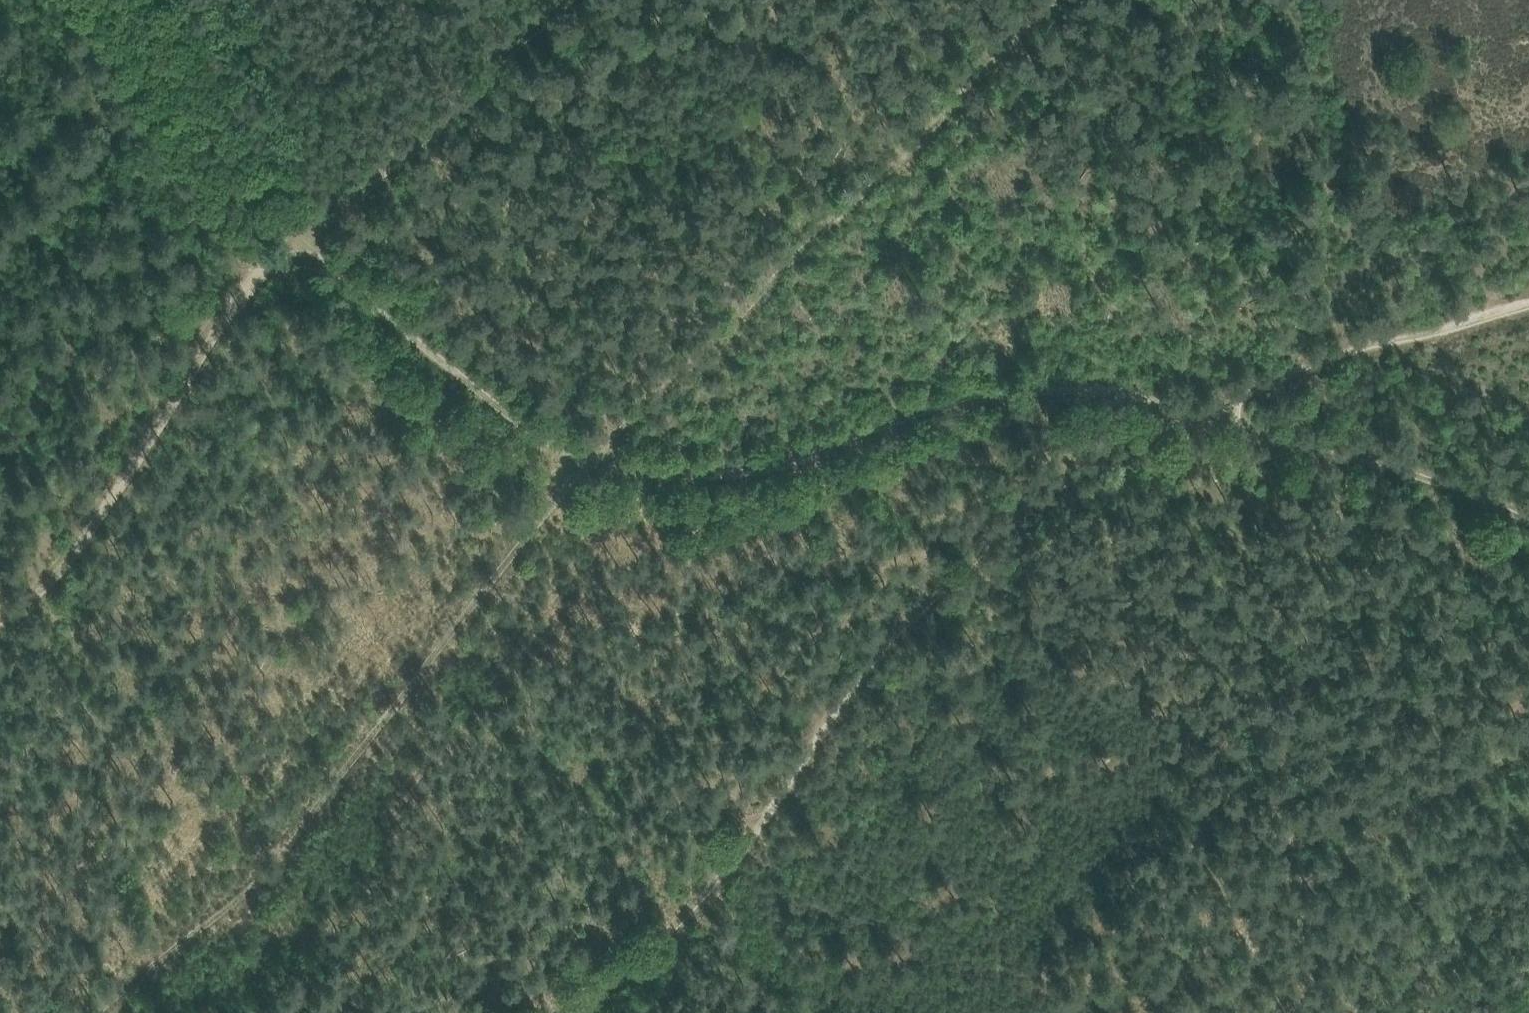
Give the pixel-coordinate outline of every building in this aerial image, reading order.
[(690,901),(704,890),(697,880),(682,892),(690,901)]
